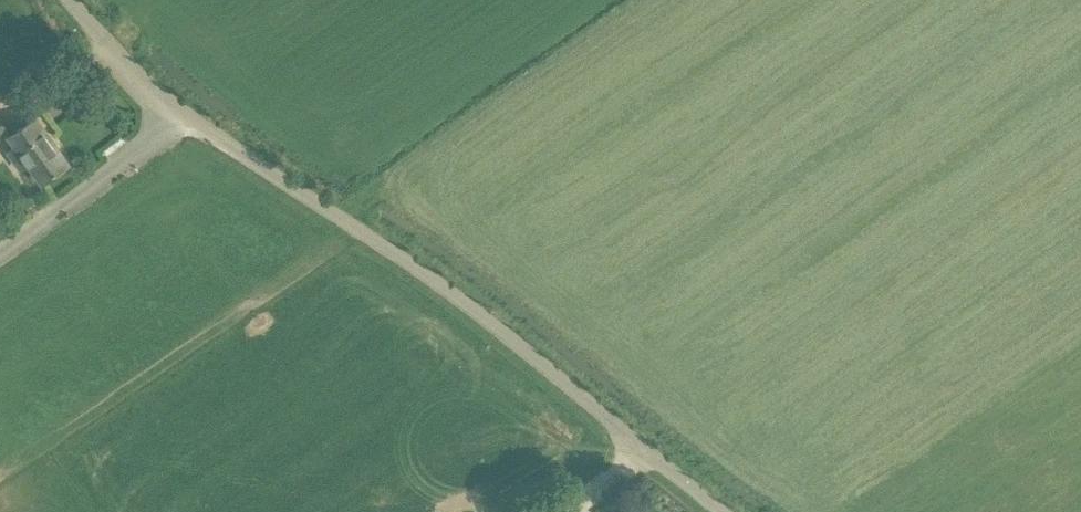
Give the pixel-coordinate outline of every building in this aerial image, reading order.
[(4,140),(15,133),(33,158),(39,154),(52,173),(72,160),(58,140),(70,132),(53,108),(41,91),(13,110),(14,112),(3,119),(0,115),(0,135),(4,140)]
